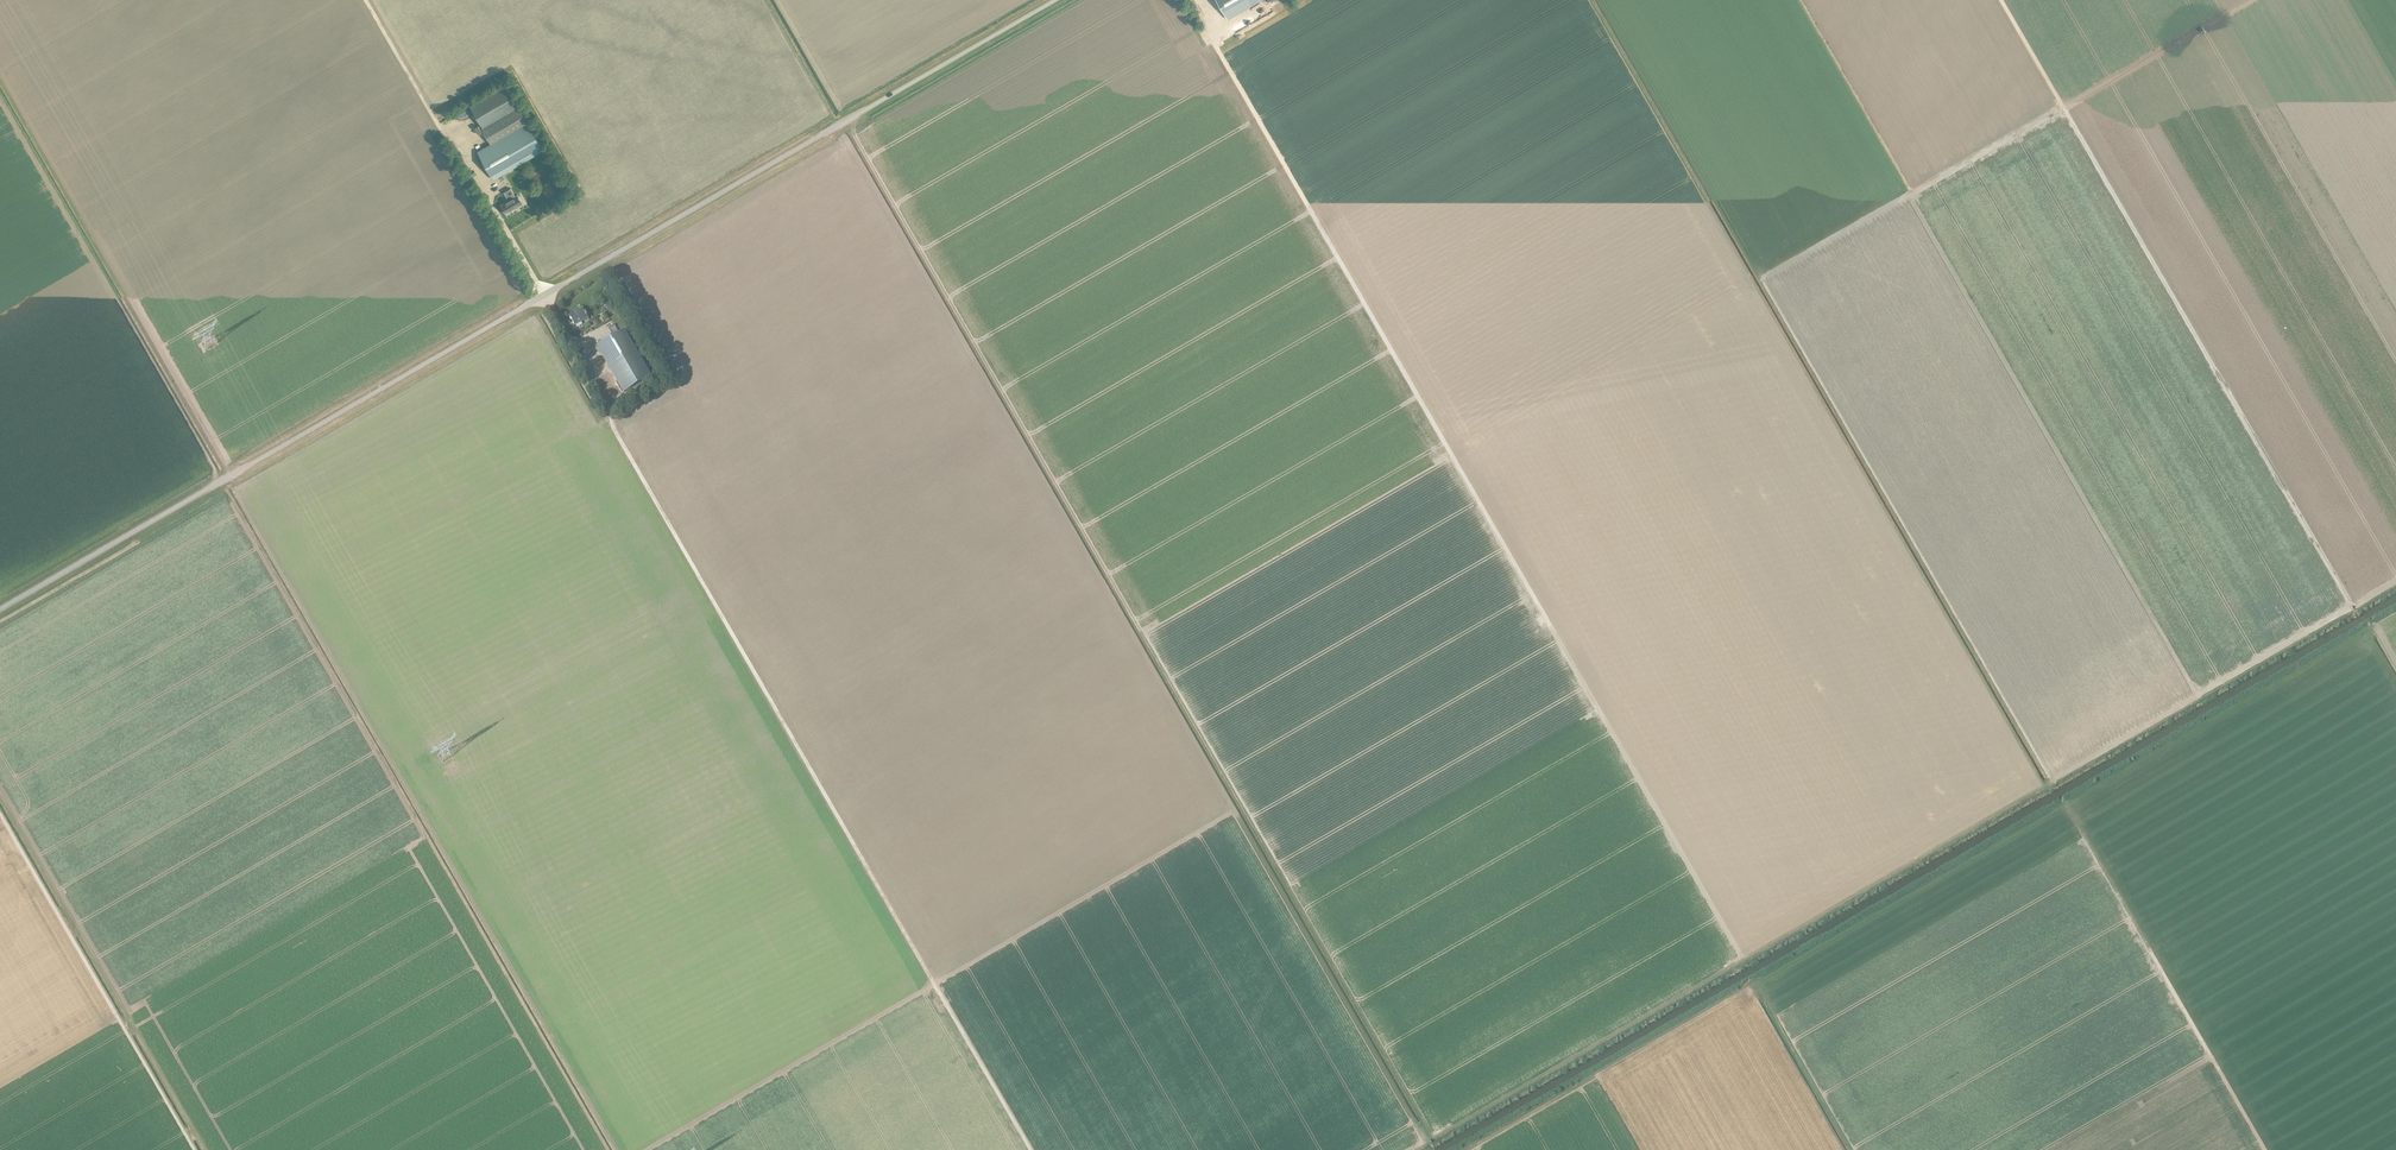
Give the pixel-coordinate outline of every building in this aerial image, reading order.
[(1228,19),(1261,0),(1217,0),(1228,19)] [(469,105),(491,143),(527,122),(518,107),(505,84),(469,105)] [(527,122),(491,143),(477,151),(493,179),(543,150),(527,122)] [(504,192),(505,195),(507,194),(510,199),(500,204),(505,213),(515,207),(521,203),(517,195),(515,196),(510,188),(504,192)] [(514,230),(507,235),(513,242),(520,236),(514,230)] [(569,316),(575,326),(588,318),(582,308),(569,316)] [(596,346),(623,393),(651,377),(624,330),(596,346)]
